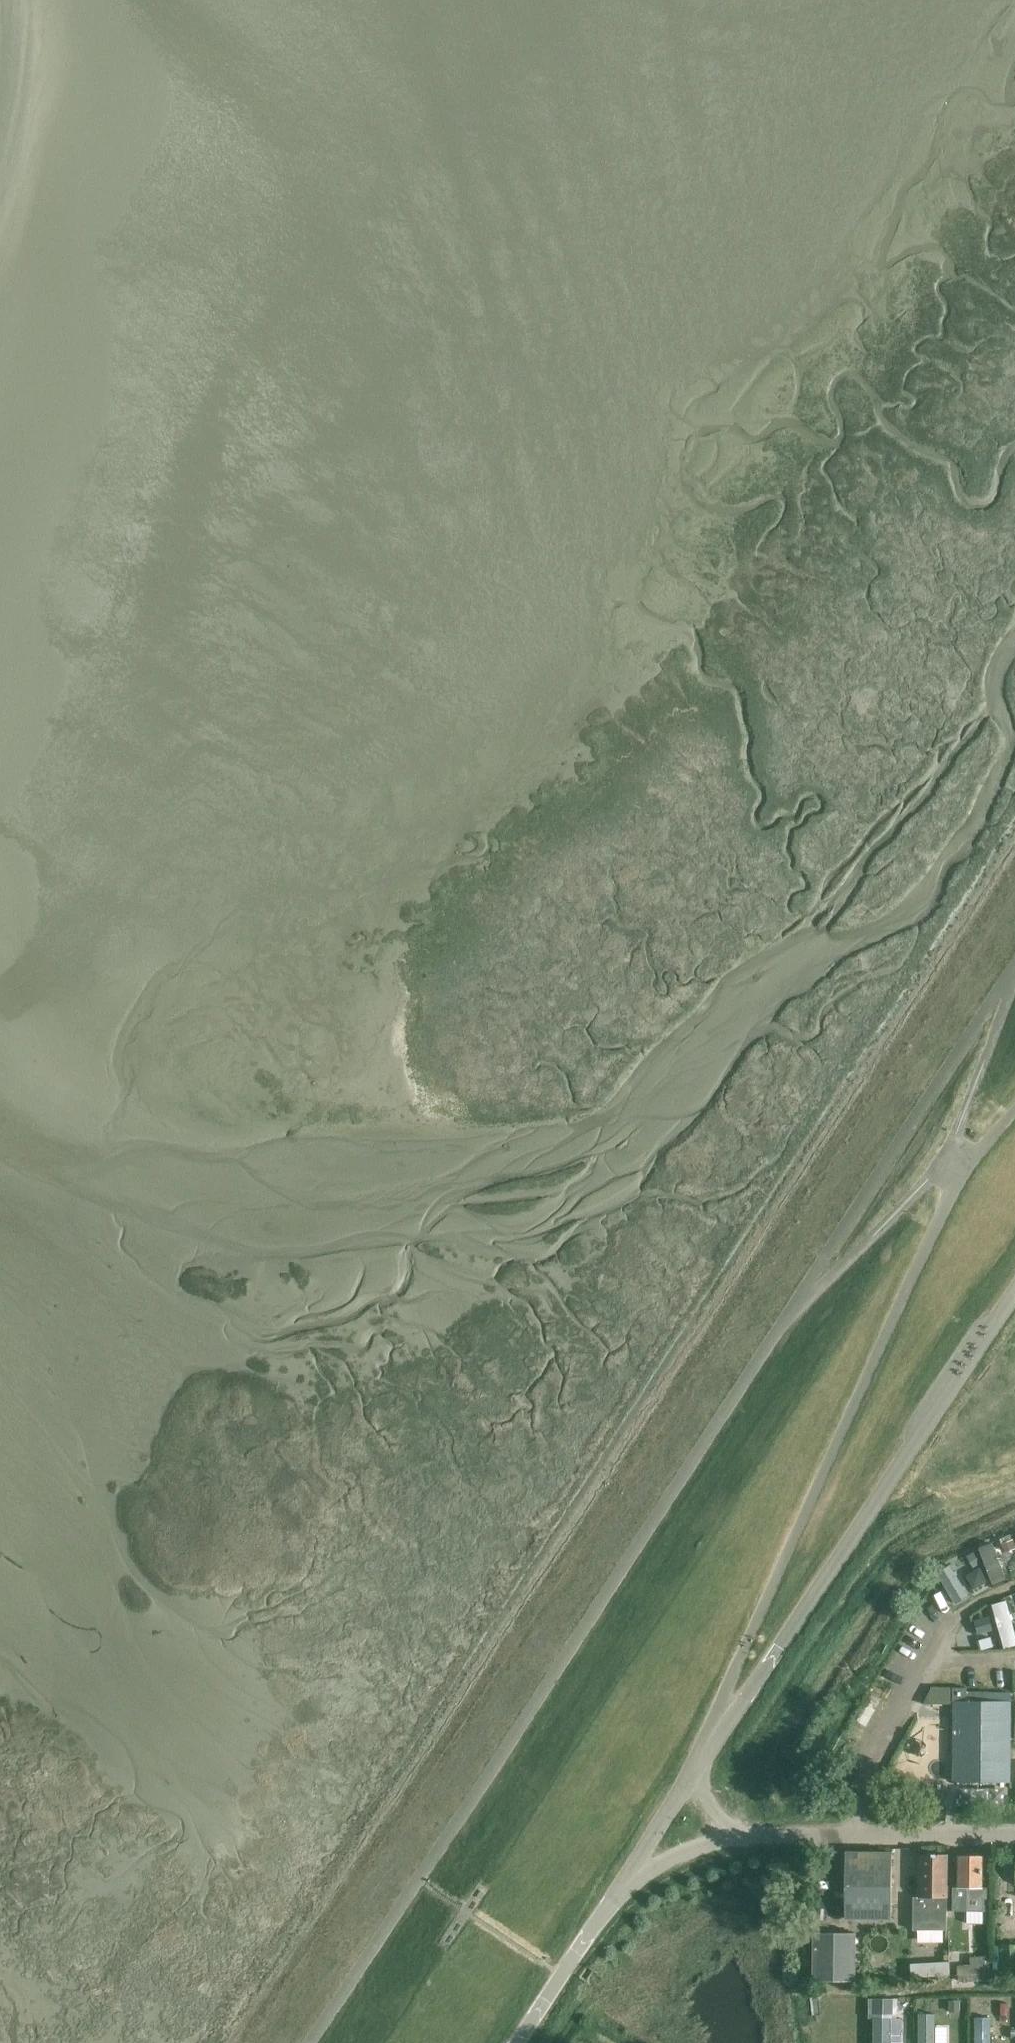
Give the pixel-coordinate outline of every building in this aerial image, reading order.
[(1000,1540),(1002,1544),(1001,1545),(1005,1554),(1014,1550),(1014,1546),(1011,1536),(1000,1540)] [(974,1553),(967,1557),(974,1568),(981,1563),(974,1553)] [(951,1599),(963,1592),(944,1560),(932,1567),(951,1599)] [(971,1631),(984,1628),(981,1615),(968,1618),(971,1631)] [(992,1638),(980,1641),(982,1649),(984,1649),(994,1646),(992,1638)] [(932,1687),(924,1704),(954,1704),(954,1701),(954,1688),(954,1687),(932,1687)] [(968,1688),(954,1688),(954,1701),(968,1701),(968,1692),(968,1688)] [(1011,1692),(968,1692),(968,1701),(1011,1701),(1011,1692)] [(1010,1782),(1011,1701),(968,1701),(954,1701),(954,1704),(953,1782),(1010,1782)] [(845,1919),(892,1920),(892,1852),(846,1852),(845,1919)] [(948,1898),(948,1854),(920,1854),(919,1897),(915,1897),(915,1914),(915,1932),(919,1932),(947,1933),(947,1914),(948,1898)] [(959,1887),(953,1887),(953,1911),(967,1911),(983,1911),(988,1911),(988,1899),(988,1887),(982,1887),(982,1856),(959,1855),(959,1887)] [(856,1964),(856,1933),(837,1933),(814,1933),(814,1969),(814,1981),(837,1981),(856,1981),(856,1964)] [(1002,1945),(1002,1973),(1014,1973),(1014,1945),(1002,1945)] [(973,1966),(961,1967),(962,1981),(986,1980),(987,1977),(986,1958),(973,1959),(973,1966)] [(893,1998),(873,1998),(873,2013),(893,2013),(893,1998)] [(960,1999),(949,2000),(950,2011),(960,2011),(960,1999)]
